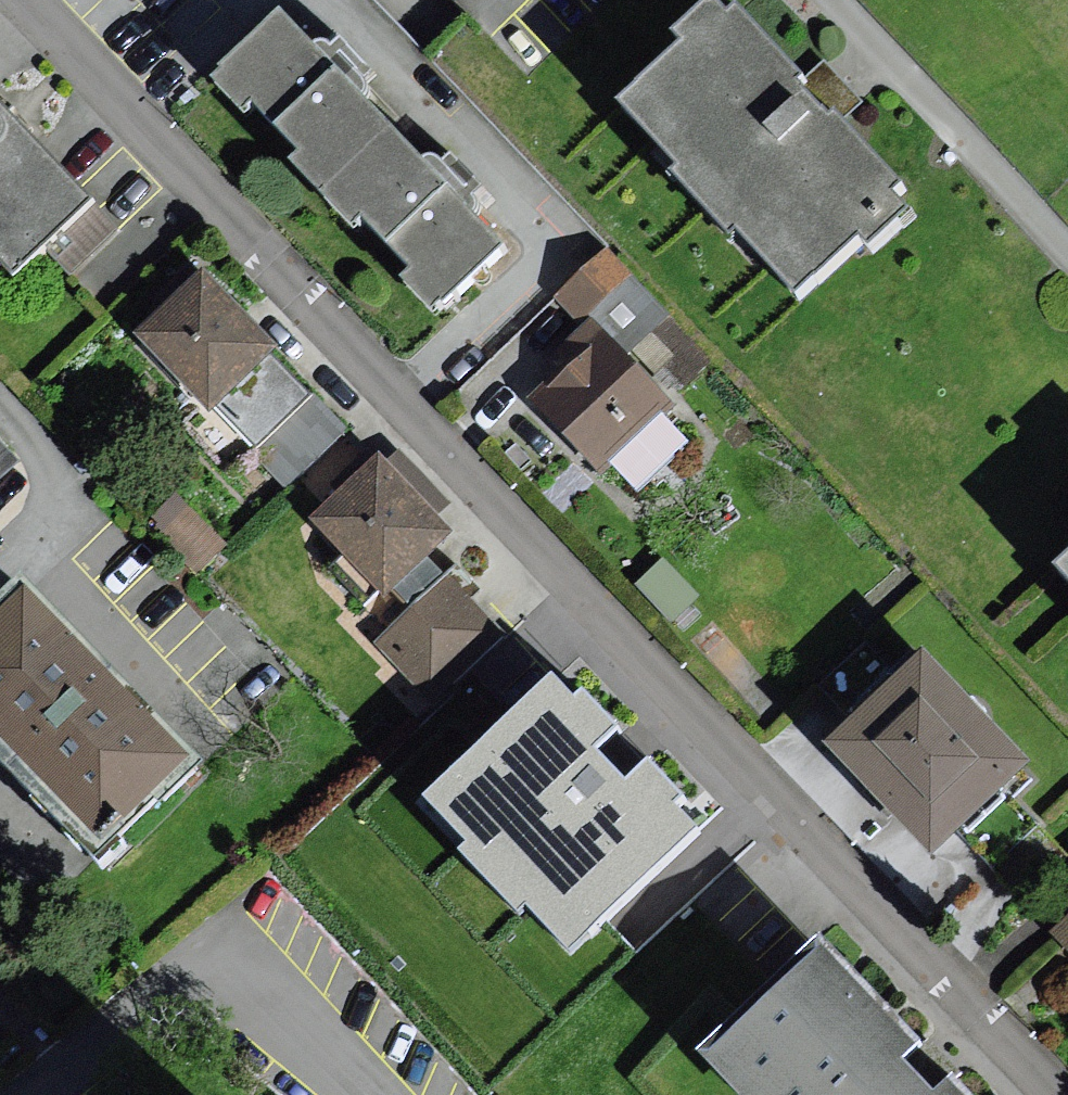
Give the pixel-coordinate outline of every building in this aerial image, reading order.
[(489,50),(543,0),(443,0),(489,50)] [(634,48),(645,59),(581,119),(755,303),(813,248),(826,261),(877,214),(679,5),(634,48)] [(504,250),(284,14),(219,73),(439,309),(504,250)] [(0,126),(0,291),(7,298),(90,209),(0,126)] [(555,294),(578,324),(626,287),(603,257),(555,294)] [(262,357),(182,281),(118,349),(198,425),(262,357)] [(588,351),(518,415),(580,482),(595,468),(627,502),(681,453),(588,351)] [(281,488),(333,437),(302,406),(251,457),(281,488)] [(433,538),(365,469),(299,533),(368,602),(433,538)] [(221,558),(185,516),(158,539),(195,581),(221,558)] [(1015,578),(1067,635),(1067,528),(1015,578)] [(495,641),(454,597),(385,661),(427,705),(495,641)] [(17,607),(0,625),(0,797),(84,879),(188,774),(17,607)] [(897,673),(807,757),(911,868),(1001,783),(897,673)] [(531,907),(573,951),(700,833),(678,809),(687,801),(650,761),(627,782),(605,758),(622,743),(575,693),(569,698),(558,687),(433,802),(470,841),(460,850),(522,916),(531,907)] [(1052,920),(1067,939),(1067,906),(1052,920)] [(860,1072),(876,1057),(784,958),(660,1073),(681,1094),(882,1094),(860,1072)]
